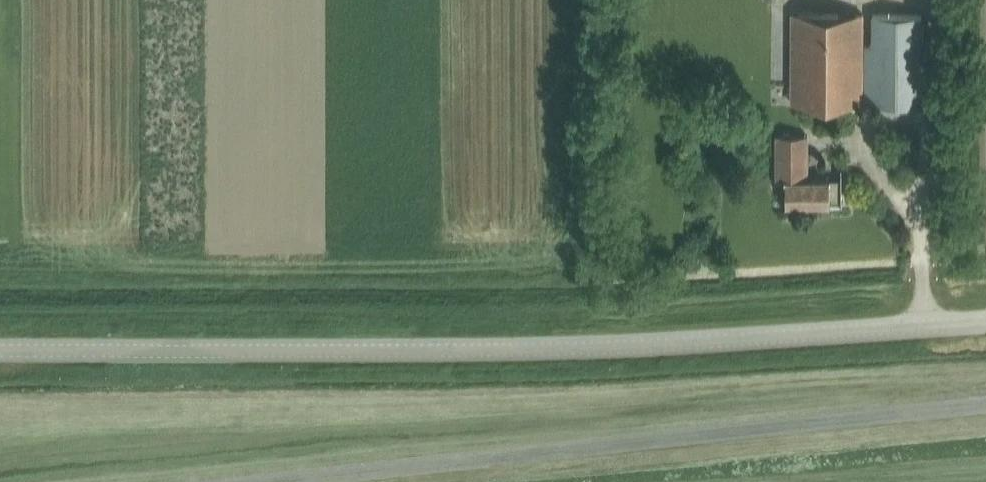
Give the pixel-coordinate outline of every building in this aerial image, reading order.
[(871,44),(863,45),(863,14),(792,14),(792,103),(871,103),(871,104),(921,104),(921,15),(871,15),(871,44)] [(785,204),(841,203),(841,172),(840,172),(840,179),(807,180),(806,136),(775,136),(776,184),(785,184),(785,204)]
